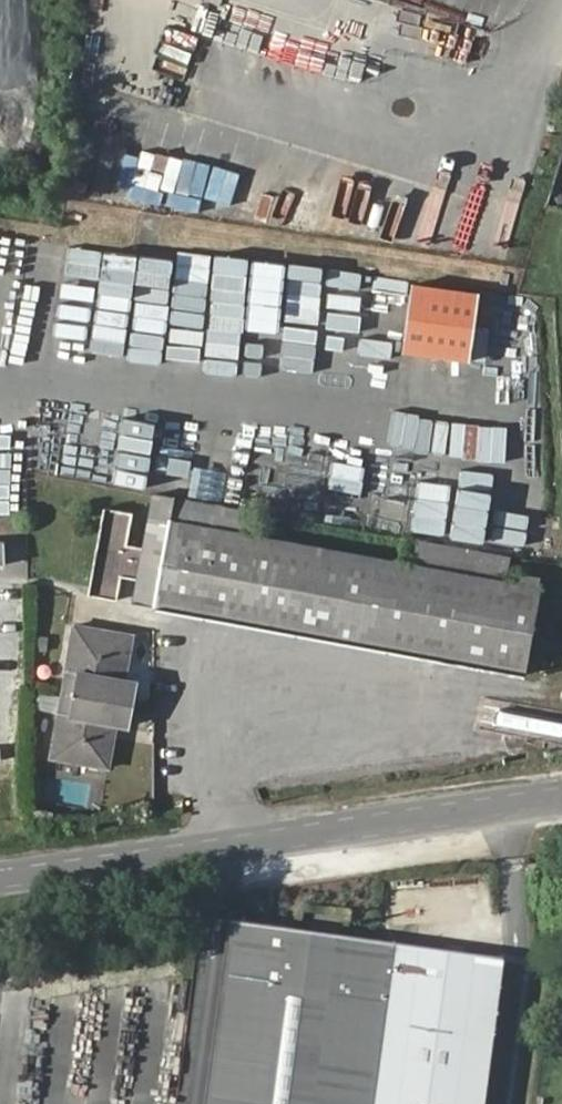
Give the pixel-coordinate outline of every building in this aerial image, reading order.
[(477,359),(482,287),(413,282),(408,354),(477,359)] [(21,461),(0,460),(0,505),(21,506),(21,461)] [(127,547),(134,512),(109,507),(102,542),(127,547)] [(185,511),(165,600),(526,675),(528,667),(540,670),(543,656),(531,653),(545,585),(185,511)] [(139,546),(119,545),(118,580),(91,580),(91,595),(120,596),(121,583),(138,583),(139,546)] [(11,568),(10,546),(0,547),(0,568),(11,568)] [(64,699),(131,712),(138,680),(125,677),(134,632),(81,620),(64,699)] [(39,691),(37,709),(58,711),(60,693),(39,691)] [(129,727),(131,712),(64,699),(53,754),(105,766),(114,725),(129,727)] [(397,924),(235,902),(208,1103),(373,1103),(397,924)] [(504,938),(397,924),(373,1103),(482,1103),(504,938)]
